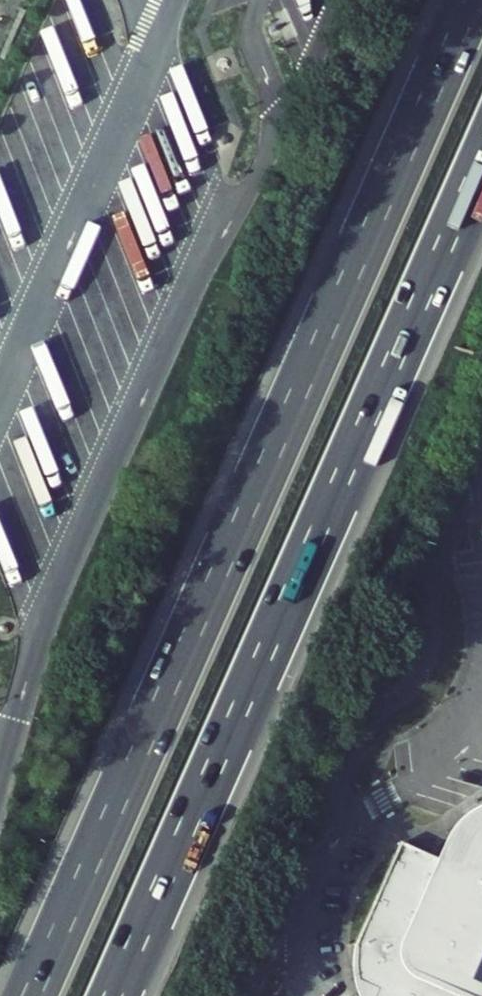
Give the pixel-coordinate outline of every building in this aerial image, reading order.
[(479,813),(455,832),(443,860),(404,843),(352,957),(354,994),(355,995),(481,995),(481,812),(479,813)]
